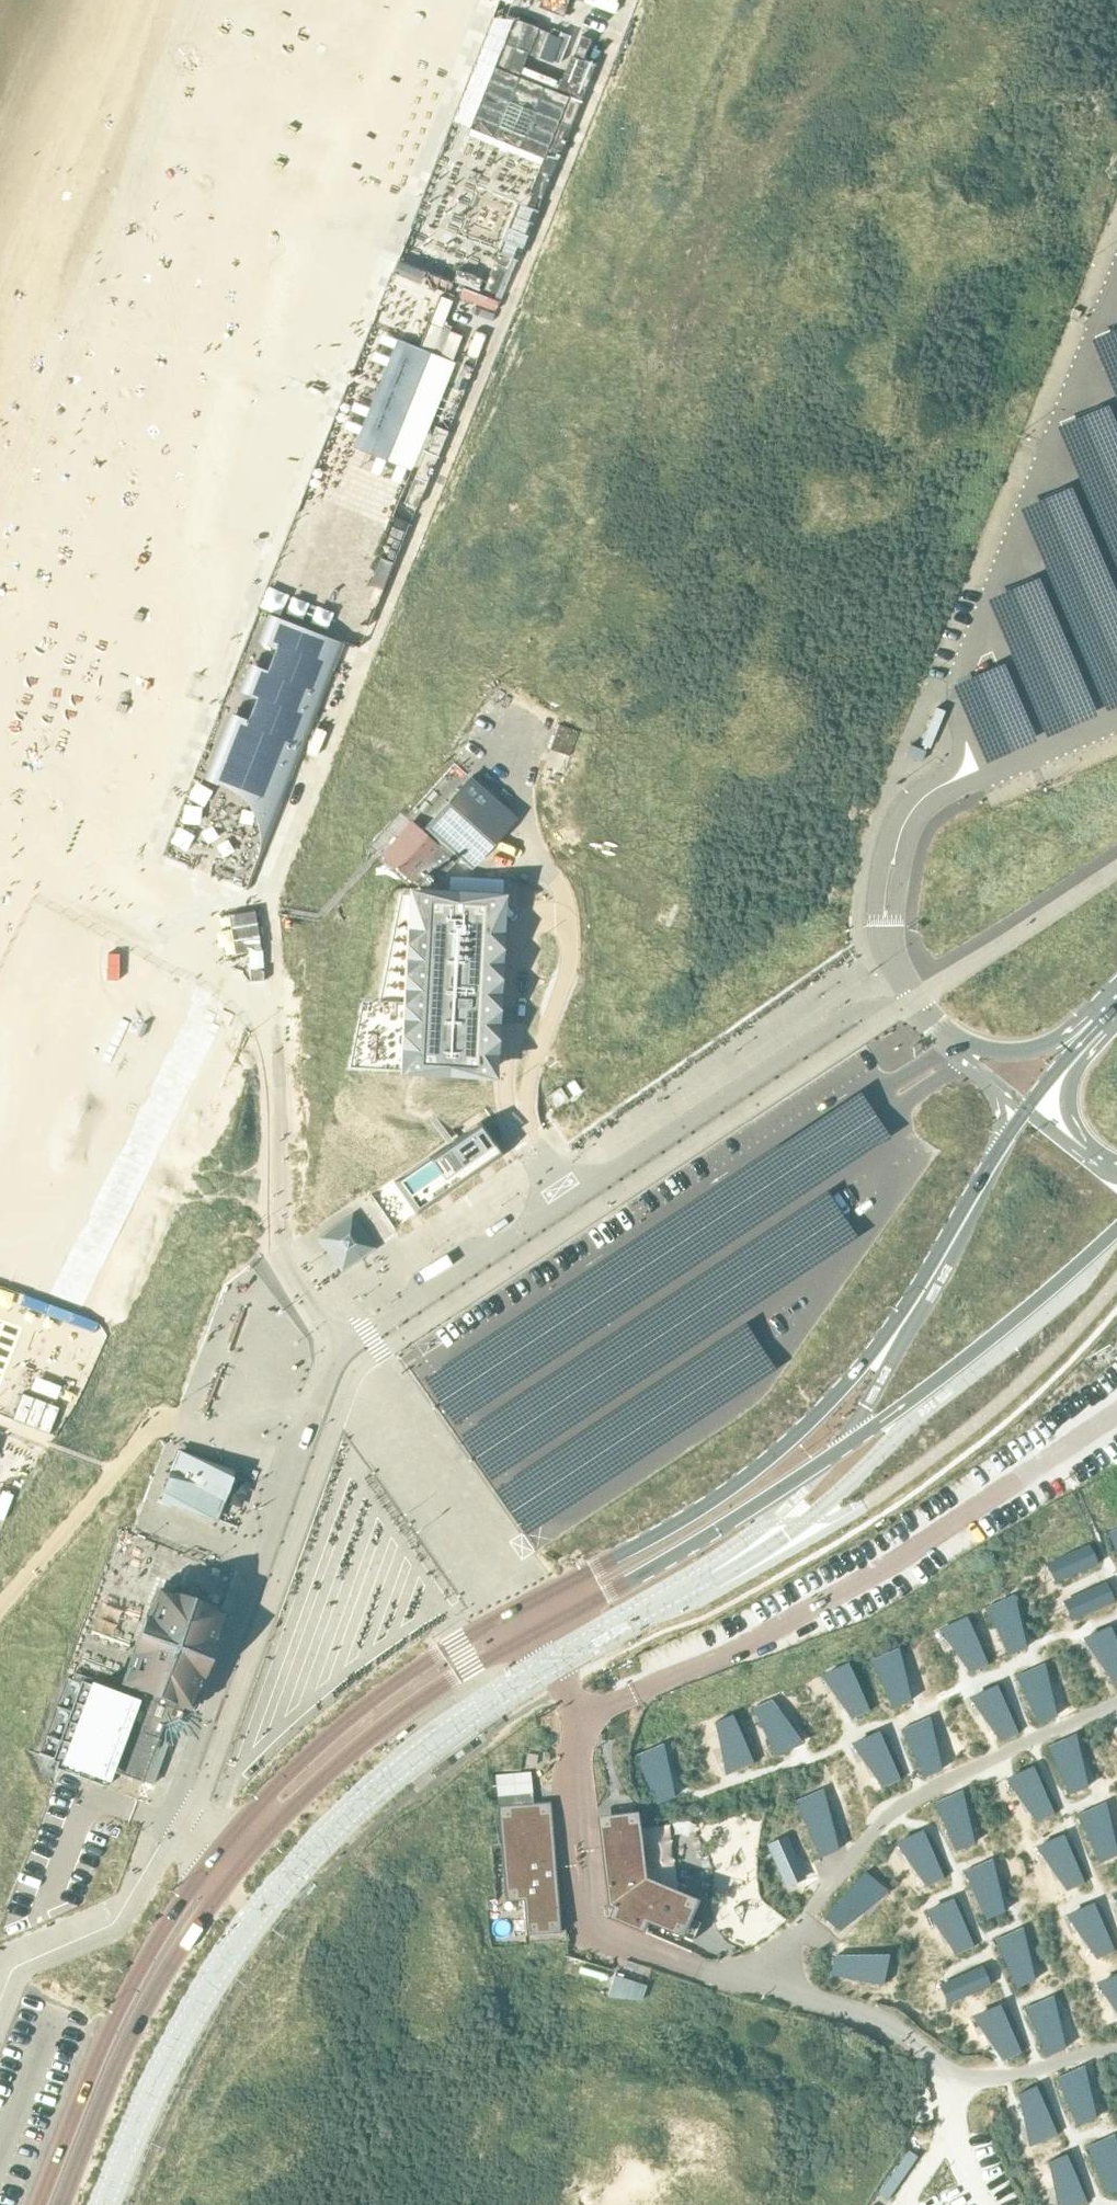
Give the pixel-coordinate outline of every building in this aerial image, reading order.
[(400,258),(502,298),(617,0),(501,0),(400,258)] [(400,259),(263,610),(333,636),(365,648),(502,298),(400,259)] [(237,714),(217,765),(224,767),(228,777),(236,784),(265,796),(264,797),(277,802),(280,804),(282,804),(317,716),(314,715),(316,710),(318,711),(335,668),(333,667),(342,644),(344,645),(345,643),(344,642),(343,643),(275,617),(265,642),(278,647),(268,671),(256,666),(246,691),(259,696),(250,719),(237,714)] [(557,722),(552,748),(573,752),(578,726),(557,722)] [(382,853),(412,879),(418,872),(426,880),(448,870),(457,860),(452,855),(457,849),(474,864),(518,817),(472,776),(422,831),(411,822),(382,853)] [(415,893),(407,1065),(491,1069),(499,897),(415,893)] [(220,948),(260,947),(259,910),(220,911),(220,948)] [(0,1277),(0,1285),(96,1330),(240,1010),(141,968),(0,1277)] [(546,1096),(554,1108),(568,1098),(560,1086),(546,1096)] [(346,1118),(388,1123),(391,1097),(350,1092),(346,1118)] [(485,1122),(398,1182),(420,1213),(506,1154),(485,1122)] [(321,1145),(319,1197),(345,1198),(348,1146),(321,1145)] [(322,1239),(342,1268),(372,1247),(351,1218),(322,1239)] [(448,1263),(490,1244),(486,1234),(443,1253),(448,1263)] [(55,1435),(96,1330),(0,1285),(0,1415),(55,1435)] [(406,1404),(424,1393),(413,1375),(395,1386),(406,1404)] [(163,1498),(214,1517),(230,1473),(179,1454),(168,1484),(163,1498)] [(1108,1531),(1116,1551),(1116,1528),(1108,1531)] [(1091,1544),(1057,1559),(1066,1579),(1100,1564),(1091,1544)] [(1106,1580),(1072,1595),(1081,1615),(1115,1601),(1106,1580)] [(1004,1597),(987,1605),(1009,1654),(1026,1646),(1004,1597)] [(161,1598),(128,1688),(184,1709),(217,1620),(161,1598)] [(969,1618),(952,1626),(974,1675),(992,1667),(969,1618)] [(1094,1635),(1116,1685),(1116,1684),(1116,1639),(1112,1627),(1094,1635)] [(889,1650),(871,1658),(893,1708),(911,1700),(889,1650)] [(845,1658),(827,1666),(849,1715),(867,1707),(845,1658)] [(1035,1666),(1018,1673),(1040,1723),(1058,1715),(1035,1666)] [(111,1771),(142,1782),(163,1727),(178,1720),(180,1721),(184,1709),(128,1688),(125,1697),(86,1684),(55,1769),(105,1787),(111,1771)] [(998,1685),(980,1693),(1003,1742),(1020,1734),(998,1685)] [(772,1698),(754,1706),(776,1755),(794,1747),(772,1698)] [(729,1712),(712,1720),(734,1769),(752,1761),(729,1712)] [(918,1719),(900,1727),(923,1776),(940,1768),(918,1719)] [(880,1729),(862,1737),(884,1787),(902,1779),(880,1729)] [(1067,1735),(1050,1743),(1072,1792),(1090,1784),(1067,1735)] [(652,1749),(634,1757),(657,1806),(674,1798),(652,1749)] [(1035,1766),(1017,1774),(1039,1823),(1057,1815),(1035,1766)] [(533,1772),(496,1774),(498,1796),(534,1795),(533,1772)] [(953,1794),(935,1802),(957,1851),(975,1843),(953,1794)] [(817,1799),(799,1807),(821,1856),(839,1848),(817,1799)] [(560,1933),(555,1868),(550,1868),(545,1808),(531,1809),(530,1805),(550,1803),(550,1802),(498,1806),(505,1902),(523,1901),(525,1936),(560,1933)] [(1079,1814),(1101,1863),(1116,1856),(1116,1850),(1097,1806),(1079,1814)] [(625,1827),(625,1819),(610,1821),(611,1828),(600,1830),(604,1866),(608,1904),(610,1918),(642,1932),(646,1922),(692,1941),(700,1923),(689,1918),(696,1902),(643,1880),(637,1825),(625,1827)] [(925,1829),(907,1837),(929,1886),(947,1878),(925,1829)] [(1066,1833),(1048,1841),(1070,1890),(1088,1882),(1066,1833)] [(788,1834),(768,1843),(783,1877),(803,1868),(788,1834)] [(983,1860),(965,1868),(987,1917),(1005,1909),(983,1860)] [(857,1874),(823,1916),(838,1928),(872,1886),(857,1874)] [(955,1896),(937,1904),(959,1954),(977,1946),(955,1896)] [(1093,1900),(1075,1908),(1097,1958),(1115,1950),(1093,1900)] [(1013,1929),(996,1937),(1018,1987),(1036,1979),(1013,1929)] [(834,1954),(830,1974),(883,1983),(887,1964),(834,1954)] [(649,1979),(573,1959),(566,1983),(644,2004),(649,1979)] [(983,1964),(949,1978),(957,1999),(992,1984),(983,1964)] [(1105,1976),(1116,2003),(1116,1970),(1105,1976)] [(1042,1997),(1025,2005),(1047,2055),(1065,2046),(1042,1997)] [(999,2002),(981,2010),(1003,2059),(1021,2051),(999,2002)] [(1074,2069),(1056,2077),(1079,2126),(1096,2118),(1074,2069)] [(1035,2086),(1017,2094),(1038,2142),(1057,2134),(1035,2086)] [(1086,2147),(1107,2195),(1116,2191),(1116,2168),(1104,2139),(1086,2147)] [(1047,2162),(1066,2204),(1081,2204),(1087,2202),(1065,2154),(1047,2162)]
